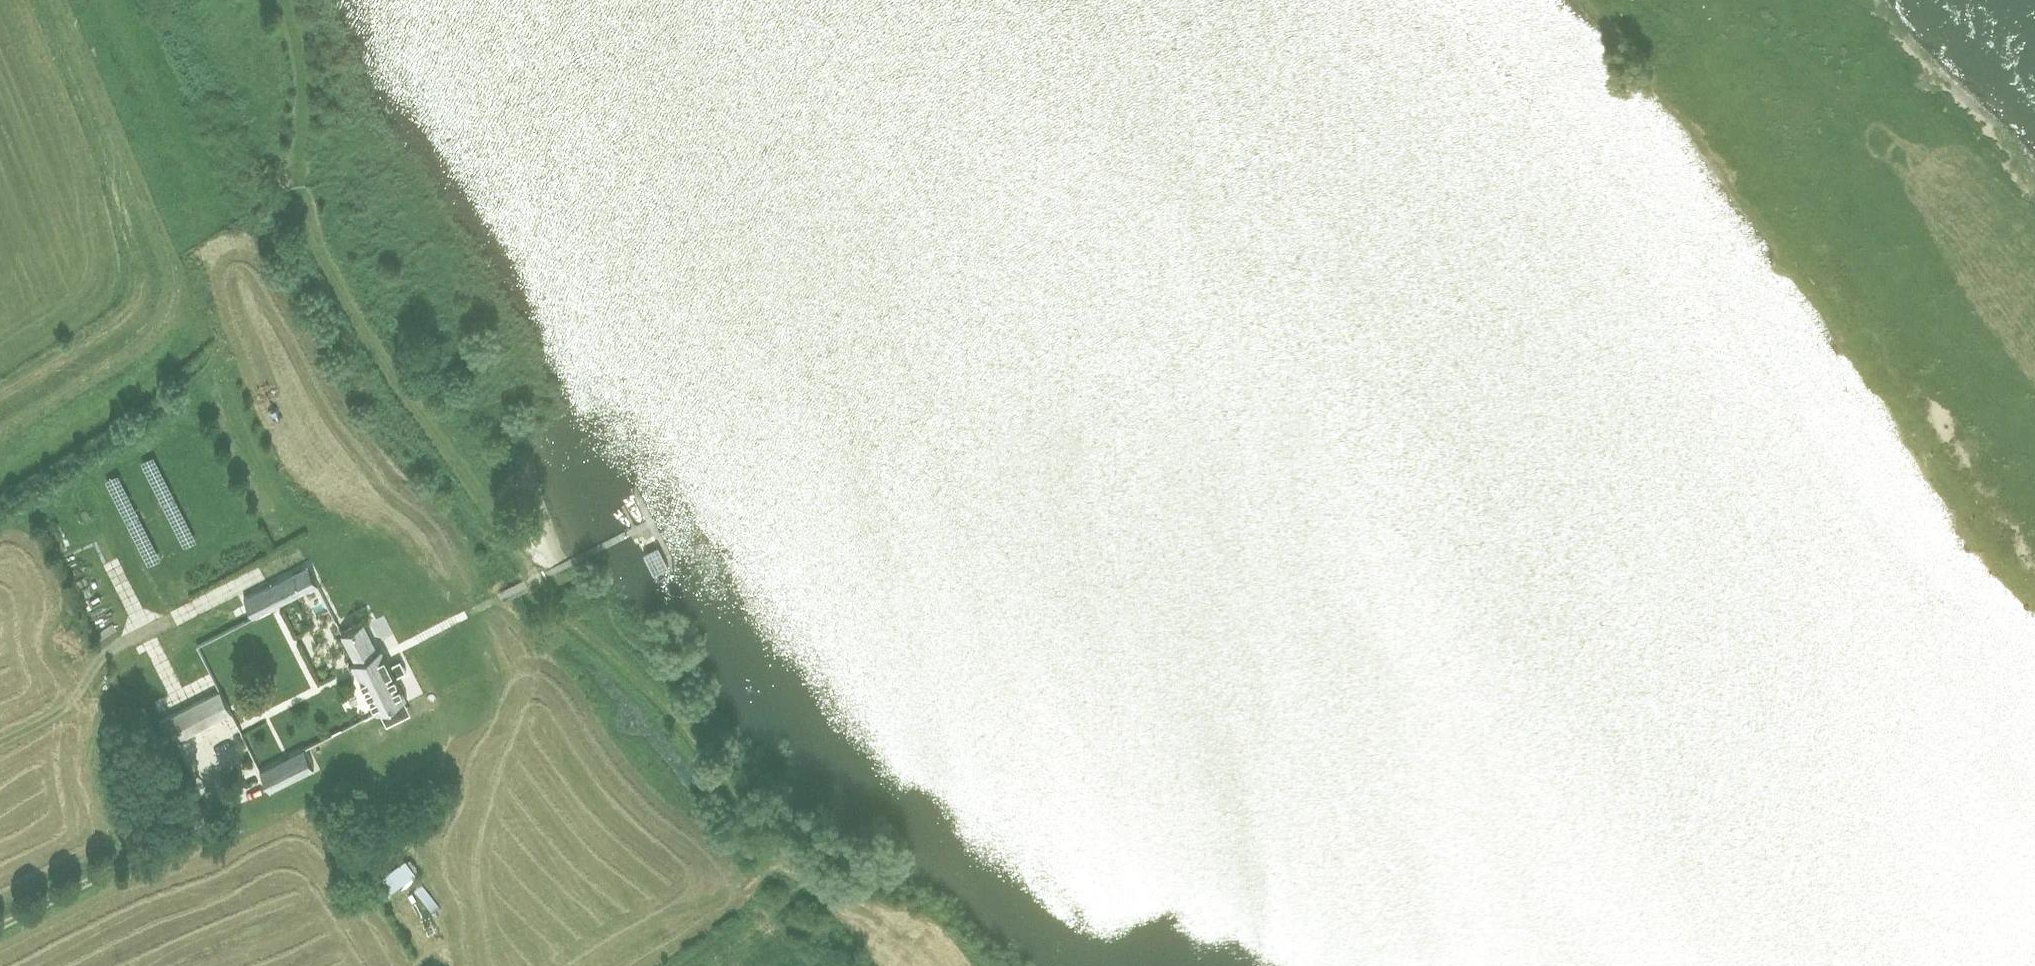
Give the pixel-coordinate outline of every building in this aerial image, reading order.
[(245,598),(255,617),(318,585),(309,566),(245,598)] [(353,664),(378,712),(407,697),(383,649),(379,651),(365,623),(343,634),(357,662),(353,664)] [(170,742),(231,710),(220,689),(159,720),(170,742)] [(271,790),(314,769),(305,749),(261,771),(271,790)] [(405,857),(379,877),(390,893),(417,873),(405,857)]
